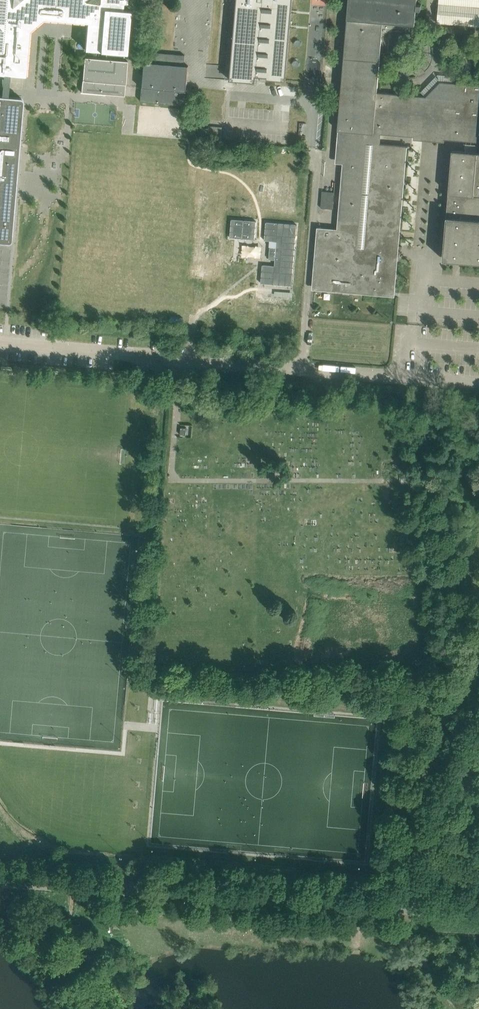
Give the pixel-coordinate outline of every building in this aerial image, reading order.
[(4,74),(10,74),(23,75),(25,75),(29,30),(43,18),(87,22),(85,49),(106,51),(124,53),(126,53),(126,51),(130,11),(130,10),(126,9),(127,3),(127,0),(0,0),(0,73),(4,74)] [(229,80),(255,82),(256,75),(261,76),(260,81),(267,81),(267,79),(286,80),(292,0),(237,0),(230,79),(229,79),(229,80)] [(337,130),(339,130),(337,161),(344,161),(338,231),(318,229),(314,287),(393,294),(405,146),(407,146),(408,146),(379,144),(380,133),(414,136),(414,137),(415,137),(415,134),(443,136),(443,139),(444,139),(478,142),(477,152),(452,150),(443,259),(478,262),(478,85),(440,82),(425,97),(377,94),(381,38),(399,23),(415,24),(416,9),(421,9),(421,4),(417,4),(417,0),(349,0),(337,130)] [(437,23),(478,26),(478,0),(439,0),(437,23)] [(124,60),(124,53),(106,51),(105,59),(84,57),(81,92),(124,96),(127,60),(124,60)] [(143,62),(140,99),(140,100),(140,101),(141,101),(142,102),(183,105),(184,105),(185,104),(185,103),(185,102),(186,102),(187,94),(186,94),(188,65),(188,66),(184,66),(185,55),(148,52),(147,63),(144,62),(143,62)] [(22,125),(24,102),(23,100),(23,99),(22,98),(21,98),(20,97),(4,96),(0,96),(0,242),(8,243),(9,243),(10,243),(11,242),(11,241),(12,240),(12,239),(18,168),(18,167),(18,166),(17,165),(17,164),(16,164),(15,163),(18,129),(19,129),(20,129),(20,128),(21,128),(21,127),(21,126),(22,125)] [(333,192),(321,191),(320,208),(332,209),(333,192)] [(231,219),(230,237),(242,238),(244,220),(231,219)] [(244,220),(242,238),(255,239),(256,221),(244,220)] [(262,264),(261,283),(291,286),(297,224),(266,222),(264,240),(277,241),(276,247),(275,259),(275,266),(262,264)] [(193,421),(194,411),(185,411),(184,420),(193,421)]
